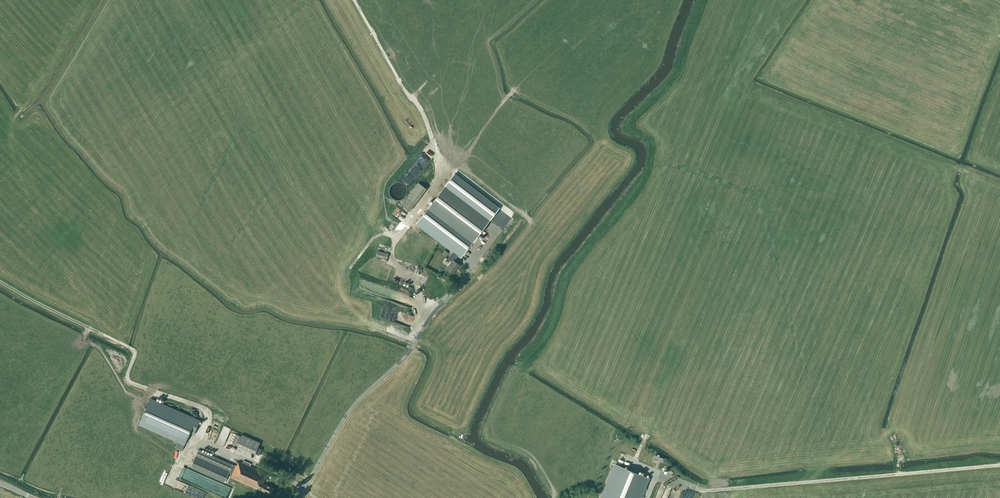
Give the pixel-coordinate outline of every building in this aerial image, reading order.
[(454,174),(416,225),(453,253),(447,259),(451,262),(446,269),(453,274),(459,265),(454,261),(458,256),(460,258),(472,243),(498,208),(454,174)] [(401,205),(409,212),(427,189),(418,183),(401,205)] [(403,196),(403,184),(394,184),(394,195),(403,196)] [(400,220),(403,220),(403,208),(395,208),(395,215),(396,215),(396,217),(400,218),(400,220)] [(375,256),(386,260),(388,254),(377,251),(375,256)] [(150,398),(139,425),(184,445),(190,432),(194,434),(200,420),(150,398)] [(216,443),(224,446),(231,427),(223,424),(216,443)] [(260,443),(242,435),(237,446),(255,454),(260,443)] [(257,488),(271,494),(273,488),(263,483),(267,474),(250,466),(251,464),(244,461),(243,463),(239,461),(237,466),(236,465),(235,466),(199,450),(191,468),(253,495),(257,488)] [(648,478),(615,464),(601,497),(640,497),(648,478)] [(672,487),(668,485),(667,488),(664,487),(665,484),(663,483),(656,497),(667,497),(672,487)] [(678,497),(681,490),(674,487),(672,494),(678,497)]
